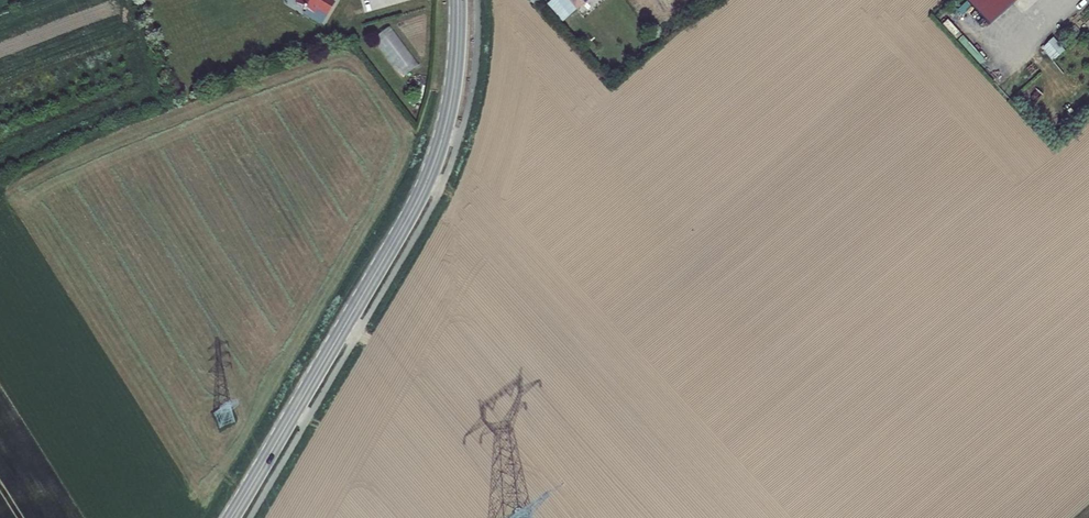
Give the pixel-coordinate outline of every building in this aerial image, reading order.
[(296,2),(316,13),(318,9),(328,15),(336,1),(334,0),(297,0),(296,2)] [(558,12),(580,0),(552,0),(558,12)] [(389,27),(372,40),(403,78),(419,65),(389,27)] [(979,66),(984,61),(960,35),(955,40),(979,66)] [(1053,38),(1041,48),(1053,61),(1064,51),(1053,38)]
